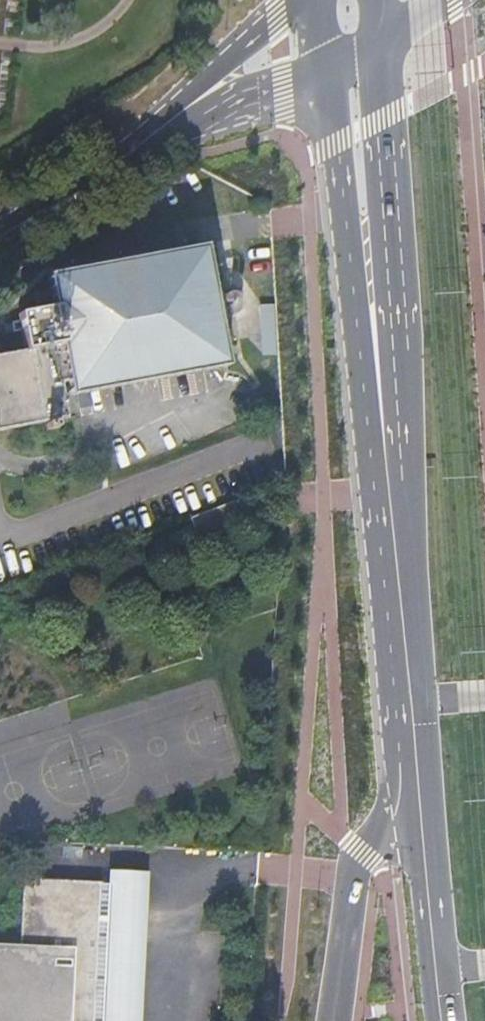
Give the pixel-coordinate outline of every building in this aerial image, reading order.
[(223,343),(205,248),(181,252),(51,274),(57,305),(17,313),(24,348),(0,352),(0,428),(65,415),(59,380),(69,379),(71,389),(227,361),(223,343)] [(20,879),(16,945),(0,944),(0,1020),(136,1020),(143,877),(105,875),(105,884),(98,884),(98,882),(20,879)]
